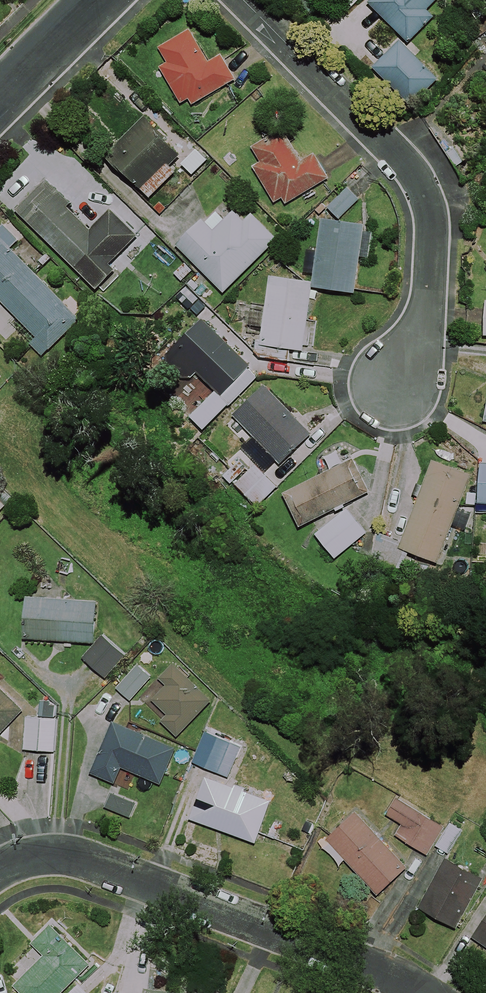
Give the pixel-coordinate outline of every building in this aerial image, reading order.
[(343,14),(356,0),(328,0),(343,14)] [(376,13),(407,44),(433,19),(425,11),(436,0),(389,0),(376,13)] [(209,64),(188,32),(159,50),(168,65),(159,71),(185,112),(234,80),(220,57),(209,64)] [(439,82),(396,42),(371,70),(414,110),(439,82)] [(149,200),(177,172),(169,163),(177,155),(140,117),(104,153),(149,200)] [(252,168),(274,205),(281,201),(284,206),(328,179),(313,154),(300,162),(280,130),(250,148),(260,163),(252,168)] [(93,229),(45,182),(16,212),(97,292),(114,274),(108,268),(136,239),(109,213),(93,229)] [(359,201),(346,189),(327,208),(339,220),(359,201)] [(233,214),(232,215),(221,204),(202,222),(177,247),(222,294),(277,241),(251,215),(243,223),(233,214)] [(0,220),(0,303),(35,339),(28,345),(41,358),(79,322),(9,250),(19,240),(0,220)] [(364,227),(322,220),(312,289),(354,295),(364,227)] [(244,327),(263,329),(261,347),(302,352),(311,283),(270,278),(266,305),(247,302),(244,327)] [(258,377),(203,321),(168,356),(187,374),(192,370),(215,393),(189,418),(203,432),(258,377)] [(291,412),(263,387),(232,421),(280,465),(311,431),(291,412)] [(280,485),(257,462),(234,485),(256,508),(280,485)] [(364,494),(348,462),(284,495),(300,527),(364,494)] [(470,476),(432,462),(400,550),(437,564),(470,476)] [(480,465),(476,504),(485,505),(485,466),(480,465)] [(366,534),(346,510),(315,535),(334,560),(366,534)] [(399,577),(407,556),(395,551),(397,546),(373,537),(363,563),(399,577)] [(96,602),(27,599),(25,640),(94,644),(96,602)] [(125,658),(103,637),(83,659),(105,679),(125,658)] [(154,676),(140,662),(115,688),(130,701),(154,676)] [(211,703),(173,667),(161,679),(165,683),(151,699),(165,713),(158,721),(176,739),(211,703)] [(0,692),(0,735),(21,713),(0,692)] [(55,721),(28,718),(25,751),(52,753),(55,721)] [(176,749),(114,723),(93,776),(115,784),(121,769),(161,785),(176,749)] [(242,748),(206,732),(192,763),(228,779),(242,748)] [(271,802),(208,779),(193,821),(256,844),(271,802)] [(393,836),(424,856),(429,847),(448,858),(463,834),(399,794),(382,820),(397,829),(393,836)] [(356,811),(327,838),(377,892),(406,865),(356,811)] [(480,887),(444,866),(419,908),(455,929),(480,887)] [(473,940),(485,948),(485,918),(473,940)] [(20,992),(62,992),(73,981),(90,964),(61,937),(13,987),(20,992)] [(67,992),(85,992),(76,984),(67,992)]
